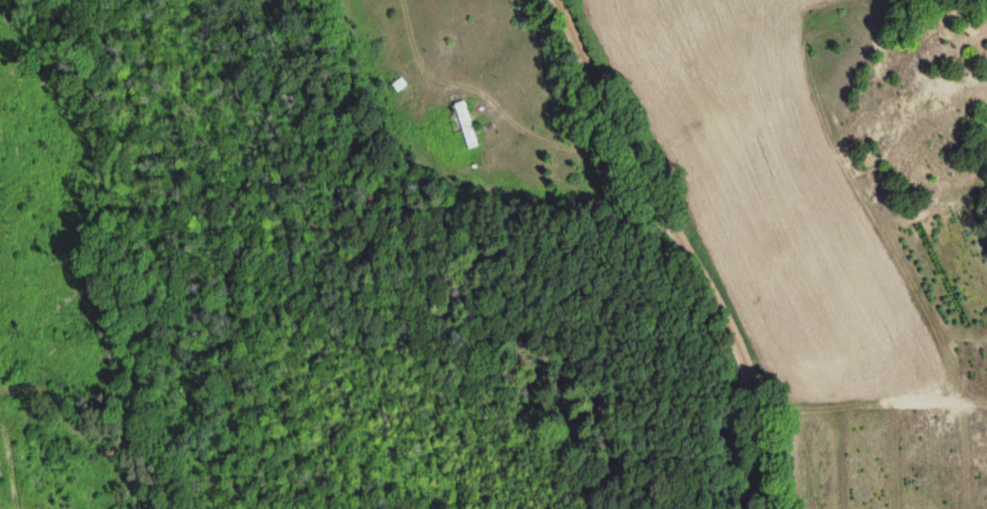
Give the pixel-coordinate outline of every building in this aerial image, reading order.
[(480,146),(465,101),(452,105),(467,150),(480,146)]
